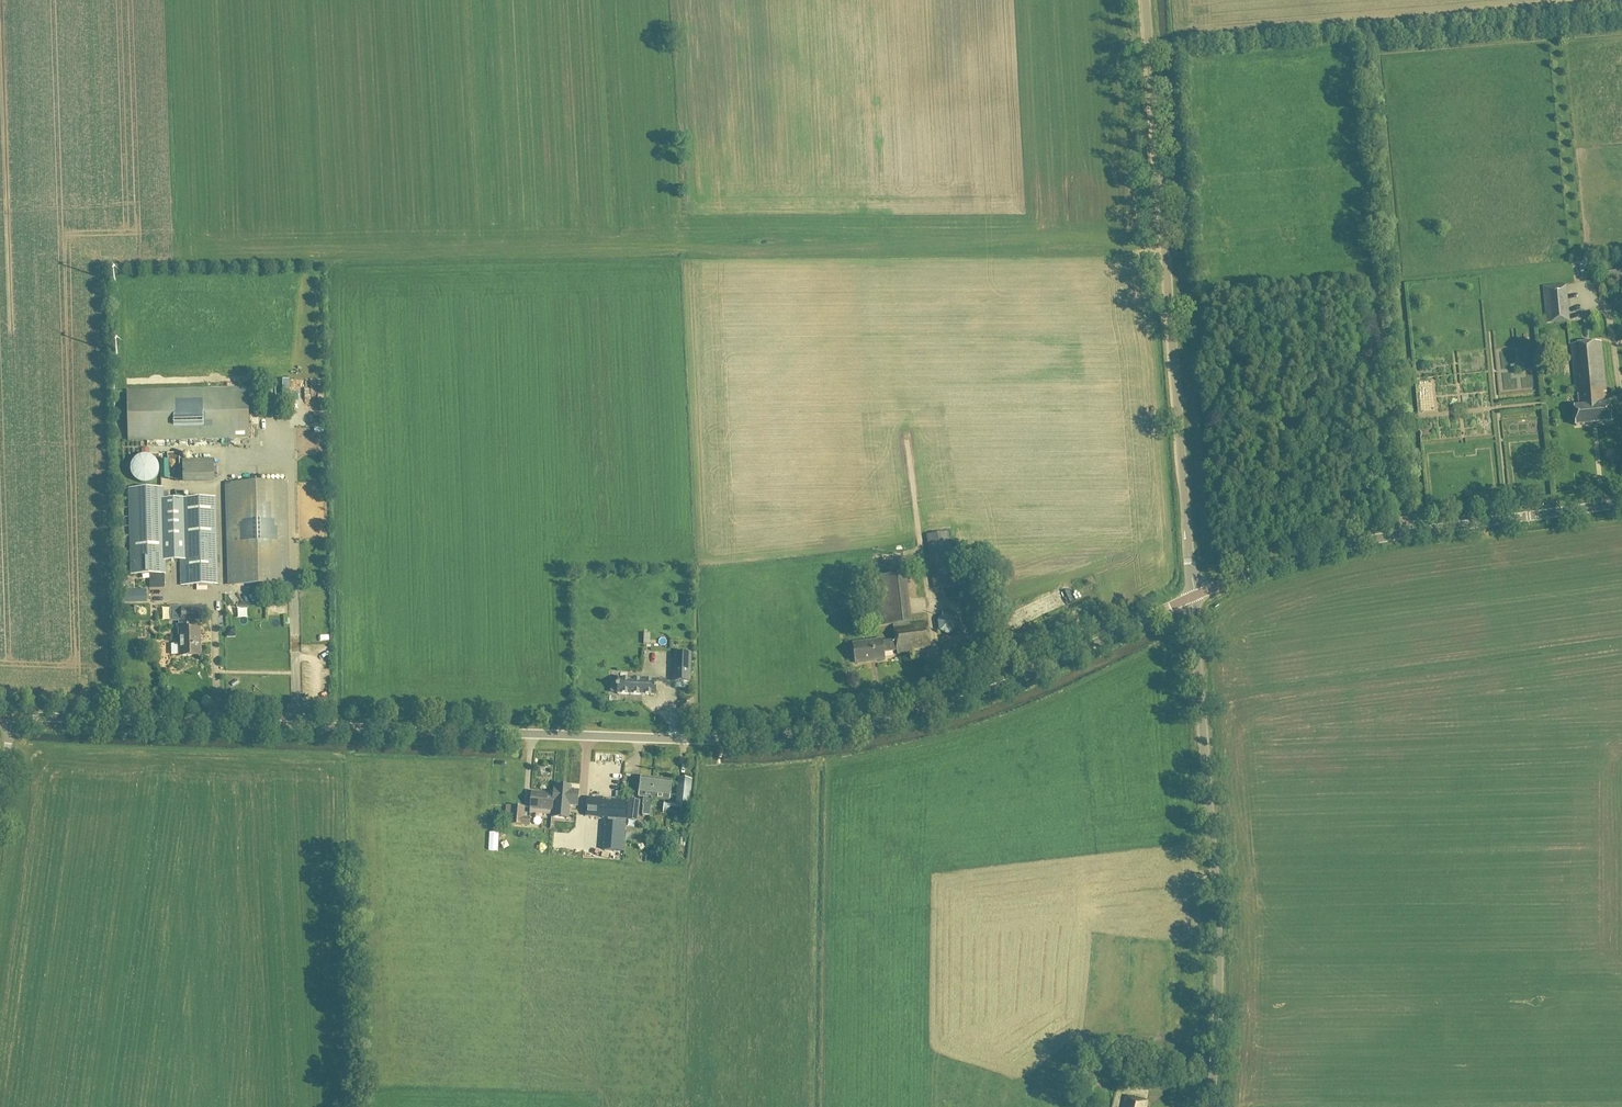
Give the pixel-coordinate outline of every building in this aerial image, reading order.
[(1570,321),(1566,282),(1543,285),(1547,323),(1570,321)] [(1602,340),(1571,343),(1576,394),(1578,394),(1579,405),(1574,406),(1576,426),(1613,422),(1611,402),(1606,403),(1605,392),(1607,391),(1602,340)] [(129,440),(249,437),(249,415),(257,415),(257,399),(248,399),(248,388),(127,391),(129,440)] [(158,473),(159,468),(158,464),(155,459),(152,456),(148,455),(145,455),(140,456),(136,458),(133,462),(131,466),(131,471),(132,476),(136,480),(140,483),(145,483),(150,482),(154,480),(157,477),(158,473)] [(183,483),(215,482),(214,458),(183,459),(183,483)] [(286,483),(226,484),(229,584),(289,582),(286,483)] [(184,498),(162,499),(162,488),(130,489),(132,574),(150,574),(151,587),(164,587),(164,559),(185,559),(184,498)] [(215,497),(184,498),(185,559),(186,585),(217,584),(215,497)] [(934,589),(956,586),(948,532),(926,535),(934,589)] [(879,627),(912,622),(906,573),(872,577),(879,627)] [(968,626),(985,623),(981,593),(963,595),(968,626)] [(204,620),(204,607),(171,608),(171,621),(179,620),(179,629),(184,629),(184,627),(196,627),(195,620),(204,620)] [(950,635),(959,628),(957,617),(946,612),(937,620),(939,631),(950,635)] [(895,639),(897,650),(897,654),(913,652),(912,650),(931,647),(928,622),(894,626),(896,639),(895,639)] [(179,629),(180,656),(201,656),(200,628),(196,628),(196,627),(184,627),(184,629),(179,629)] [(273,628),(273,638),(282,638),(282,628),(273,628)] [(142,636),(139,644),(146,647),(149,639),(142,636)] [(882,640),(869,642),(871,653),(869,653),(870,661),(885,659),(884,652),(897,650),(895,639),(882,641),(882,640)] [(871,653),(869,642),(853,644),(855,663),(870,661),(869,653),(871,653)] [(674,681),(689,681),(690,653),(675,653),(674,681)] [(984,668),(994,667),(993,660),(983,661),(984,668)] [(656,695),(656,680),(617,679),(617,685),(616,685),(616,687),(617,687),(617,694),(656,695)] [(641,777),(638,796),(644,797),(643,806),(642,814),(650,815),(651,807),(652,807),(653,792),(652,791),(653,779),(653,778),(641,777)] [(653,792),(652,807),(656,807),(657,799),(670,801),(672,781),(653,778),(653,779),(652,791),(653,792)] [(692,780),(677,779),(675,804),(666,803),(665,812),(681,814),(688,815),(692,780)] [(530,793),(529,809),(529,810),(552,811),(552,804),(553,804),(554,788),(552,788),(552,794),(530,793)] [(579,790),(554,788),(553,804),(559,804),(558,809),(559,809),(558,819),(566,820),(567,810),(566,810),(566,805),(578,806),(579,790)] [(586,796),(585,815),(608,817),(626,818),(627,799),(608,797),(586,796)] [(629,798),(626,820),(638,821),(641,800),(629,798)] [(518,825),(519,807),(505,806),(504,821),(510,821),(510,825),(518,825)] [(681,814),(680,822),(688,822),(688,815),(681,814)] [(1149,1101),(1127,1096),(1125,1106),(1147,1106),(1149,1101)]
